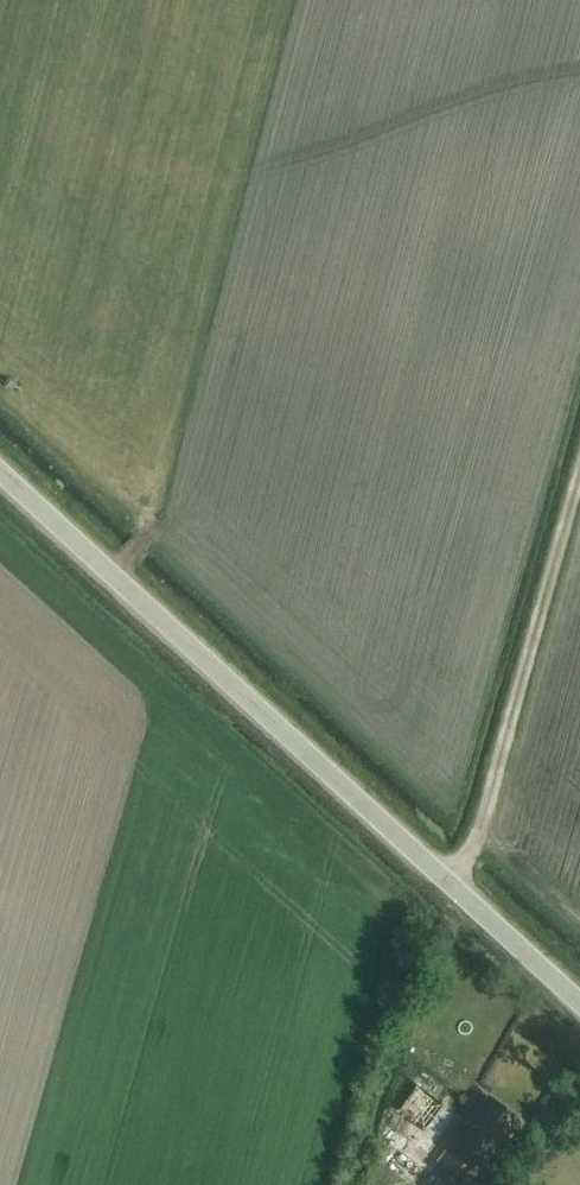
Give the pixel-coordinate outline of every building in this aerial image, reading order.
[(438,1160),(469,1184),(474,1184),(523,1123),(489,1096),(438,1160)]
